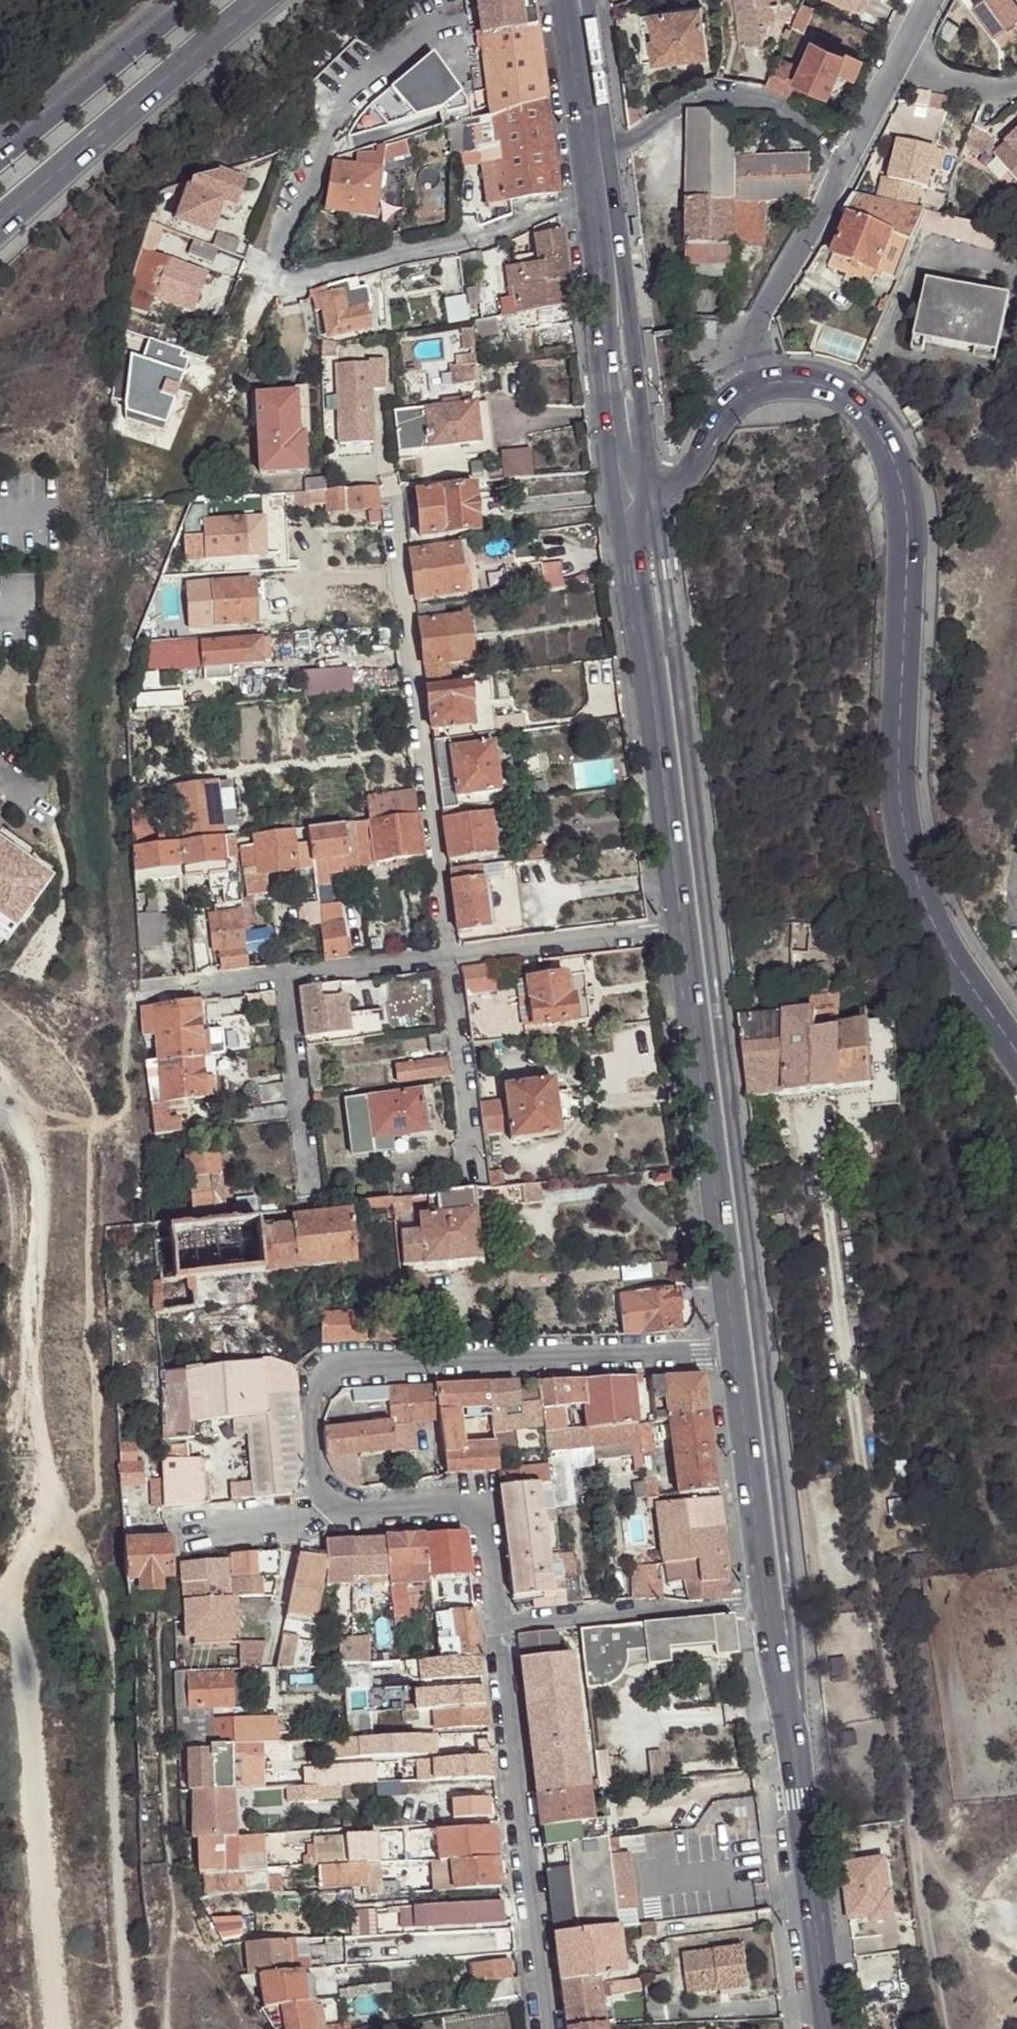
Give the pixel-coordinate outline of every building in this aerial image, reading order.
[(531,0),(475,0),(476,13),(490,117),(544,102),(531,0)] [(745,44),(768,42),(766,34),(772,32),(771,22),(777,19),(779,15),(779,8),(783,7),(783,5),(785,5),(785,0),(740,0),(745,44)] [(863,11),(868,0),(838,0),(863,11)] [(972,6),(994,36),(1016,19),(1016,0),(980,0),(972,6)] [(814,9),(801,4),(790,26),(794,27),(804,32),(814,9)] [(701,8),(652,14),(655,42),(649,43),(651,58),(652,64),(706,55),(701,8)] [(655,42),(652,14),(640,15),(643,43),(649,43),(655,42)] [(994,36),(1001,46),(1016,34),(1016,19),(994,36)] [(790,26),(776,59),(780,60),(794,27),(790,26)] [(797,82),(799,83),(829,94),(838,72),(846,54),(814,41),(802,69),(797,82)] [(434,52),(356,108),(339,133),(348,138),(436,110),(437,119),(440,126),(467,118),(460,91),(434,52)] [(846,54),(838,72),(856,80),(865,61),(846,54)] [(776,59),(766,87),(792,98),(799,83),(797,82),(802,69),(797,67),(780,60),(776,59)] [(927,111),(947,114),(949,102),(930,98),(927,111)] [(556,195),(544,102),(490,117),(494,147),(500,203),(508,202),(556,195)] [(735,115),(689,114),(686,248),(732,249),(733,207),(733,162),(733,150),(735,118),(735,115)] [(494,147),(490,117),(460,126),(459,142),(458,169),(481,166),(479,149),(494,147)] [(445,142),(459,142),(460,126),(446,130),(445,142)] [(969,142),(961,164),(968,167),(995,147),(985,134),(975,129),(969,142)] [(996,156),(1016,178),(1016,136),(996,156)] [(407,155),(403,141),(386,147),(389,156),(382,158),(381,163),(407,155)] [(875,200),(914,210),(919,189),(925,190),(930,171),(935,151),(896,142),(887,180),(881,179),(875,200)] [(373,150),(375,158),(375,160),(382,158),(389,156),(386,147),(380,149),(373,150)] [(479,149),(481,166),(485,205),(500,203),(494,147),(479,149)] [(754,150),(733,150),(733,162),(755,162),(754,150)] [(935,151),(930,171),(941,173),(945,154),(935,151)] [(357,160),(355,166),(380,170),(381,163),(382,158),(375,160),(375,158),(357,160)] [(762,205),(808,205),(808,160),(755,162),(733,162),(733,207),(732,249),(762,249),(762,205)] [(355,166),(333,164),(326,211),(335,213),(348,214),(350,214),(352,203),(375,207),(380,170),(355,166)] [(244,165),(216,174),(237,183),(244,165)] [(216,174),(191,182),(188,188),(222,200),(221,204),(233,208),(241,185),(237,183),(216,174)] [(179,186),(161,192),(184,200),(188,188),(191,182),(179,186)] [(188,188),(184,200),(175,222),(209,234),(221,204),(222,200),(188,188)] [(875,200),(852,195),(840,215),(846,219),(891,237),(910,242),(916,229),(924,212),(914,210),(875,200)] [(352,203),(350,214),(359,216),(373,218),(375,207),(352,203)] [(151,209),(147,222),(155,225),(159,213),(151,209)] [(945,217),(924,212),(916,229),(1002,257),(1009,232),(945,217)] [(891,237),(846,219),(832,257),(875,273),(891,237)] [(141,241),(150,244),(151,244),(157,225),(155,225),(147,222),(141,241)] [(564,259),(561,232),(534,236),(538,263),(564,259)] [(216,248),(234,254),(238,241),(217,233),(212,246),(216,248)] [(910,242),(891,237),(875,273),(893,281),(910,242)] [(216,248),(212,246),(192,239),(186,253),(210,263),(216,248)] [(139,247),(148,250),(150,244),(141,241),(139,247)] [(139,247),(120,305),(145,313),(152,298),(192,312),(206,273),(148,250),(139,247)] [(732,249),(686,248),(684,284),(724,285),(731,285),(732,249)] [(480,252),(460,256),(463,273),(483,269),(480,252)] [(871,283),(875,273),(832,257),(828,267),(871,283)] [(564,259),(538,263),(506,268),(509,289),(512,289),(514,300),(516,316),(518,333),(572,324),(564,259)] [(447,288),(461,285),(456,260),(442,263),(447,288)] [(465,286),(468,302),(482,300),(480,284),(465,286)] [(922,285),(907,343),(921,347),(969,359),(991,363),(1005,305),(922,285)] [(326,287),(309,291),(313,312),(323,310),(320,296),(327,295),(326,287)] [(320,296),(323,310),(328,336),(340,334),(367,328),(363,308),(343,312),(340,293),(338,293),(327,295),(320,296)] [(516,316),(514,300),(503,302),(504,312),(505,318),(516,316)] [(468,304),(471,322),(471,323),(486,320),(484,308),(480,303),(468,304)] [(484,308),(486,320),(491,320),(496,320),(495,312),(494,306),(484,308)] [(504,312),(495,312),(496,320),(505,318),(504,312)] [(486,320),(471,323),(472,336),(493,333),(491,320),(486,320)] [(324,341),(319,350),(319,359),(335,358),(334,344),(324,341)] [(335,365),(338,445),(370,444),(368,378),(382,378),(381,360),(367,361),(366,364),(335,365)] [(477,383),(476,365),(455,366),(458,386),(477,383)] [(253,395),(259,475),(304,473),(302,434),(296,433),(294,394),(253,395)] [(487,402),(476,403),(480,444),(481,454),(492,453),(487,402)] [(476,403),(424,408),(428,450),(480,444),(476,403)] [(428,450),(424,408),(393,412),(397,453),(428,450)] [(912,409),(903,414),(913,429),(913,430),(921,424),(912,409)] [(921,436),(917,437),(923,453),(927,451),(921,436)] [(532,474),(530,451),(500,453),(503,477),(532,474)] [(304,481),(304,492),(324,490),(323,481),(304,481)] [(347,510),(368,508),(378,508),(375,488),(375,487),(346,489),(324,490),(326,507),(326,512),(347,510)] [(475,517),(474,502),(473,487),(415,492),(419,537),(477,532),(475,517)] [(137,503),(152,502),(156,490),(136,492),(137,503)] [(282,510),(326,507),(324,490),(304,492),(280,494),(282,510)] [(506,499),(474,502),(475,517),(508,515),(506,499)] [(369,523),(380,523),(378,508),(368,508),(369,523)] [(242,518),(202,520),(204,558),(245,555),(242,518)] [(256,518),(242,518),(245,555),(258,556),(256,518)] [(204,558),(202,520),(189,521),(184,521),(185,537),(183,538),(184,560),(204,558)] [(469,544),(461,545),(467,592),(475,591),(469,544)] [(461,545),(409,552),(415,599),(467,592),(461,545)] [(186,626),(255,623),(252,580),(184,584),(186,626)] [(252,580),(255,623),(263,622),(261,580),(252,580)] [(466,616),(418,622),(423,666),(447,663),(471,660),(466,616)] [(200,644),(200,637),(147,641),(149,670),(202,666),(200,644)] [(258,639),(200,644),(202,666),(229,664),(260,661),(259,650),(258,639)] [(425,681),(448,679),(447,663),(423,666),(425,681)] [(229,664),(202,666),(204,679),(229,677),(229,664)] [(350,694),(348,668),(300,671),(301,697),(350,694)] [(467,686),(427,691),(432,731),(438,731),(472,726),(468,702),(469,702),(467,686)] [(134,697),(135,712),(182,708),(180,693),(134,697)] [(184,728),(182,708),(135,712),(125,713),(126,733),(166,730),(184,728)] [(458,748),(457,738),(448,739),(449,749),(458,748)] [(449,749),(448,739),(439,741),(433,741),(441,810),(456,808),(455,799),(449,749)] [(493,744),(458,748),(449,749),(455,799),(499,793),(493,744)] [(237,836),(230,781),(216,783),(223,838),(233,837),(237,836)] [(223,838),(216,783),(172,787),(177,827),(178,843),(181,843),(223,838)] [(149,785),(130,787),(133,848),(154,846),(159,845),(157,830),(156,830),(152,831),(149,785)] [(369,821),(416,816),(414,791),(366,797),(369,821)] [(468,815),(467,806),(456,808),(441,810),(443,819),(468,815)] [(468,815),(443,819),(448,862),(496,856),(494,844),(492,824),(490,812),(468,815)] [(375,862),(422,857),(416,816),(369,821),(370,828),(375,862)] [(364,829),(370,828),(369,821),(359,822),(352,823),(354,837),(360,836),(365,836),(364,829)] [(503,822),(492,824),(494,844),(505,842),(503,822)] [(347,856),(356,855),(354,837),(352,823),(344,824),(347,856)] [(341,857),(347,856),(344,824),(309,828),(311,841),(313,860),(341,857)] [(177,827),(157,830),(159,845),(178,843),(177,827)] [(356,855),(357,864),(361,864),(375,862),(370,828),(364,829),(365,836),(360,836),(354,837),(356,855)] [(294,830),(254,835),(255,843),(258,868),(258,873),(264,871),(314,866),(313,860),(311,841),(295,843),(294,830)] [(223,838),(225,854),(234,852),(233,837),(223,838)] [(181,843),(183,866),(225,861),(225,854),(223,838),(181,843)] [(154,846),(133,848),(134,871),(152,869),(183,866),(181,843),(178,843),(159,845),(154,846)] [(258,868),(255,843),(241,845),(243,869),(258,868)] [(528,860),(546,858),(545,846),(527,849),(528,860)] [(326,873),(358,869),(357,864),(356,855),(347,856),(341,857),(313,860),(314,866),(315,874),(326,873)] [(37,893),(0,861),(0,938),(37,893)] [(482,878),(488,928),(504,927),(504,930),(522,928),(513,862),(480,866),(482,878)] [(152,869),(134,871),(134,881),(140,881),(151,879),(184,876),(183,866),(152,869)] [(449,870),(451,883),(482,878),(480,866),(449,870)] [(258,868),(243,869),(246,896),(267,894),(264,871),(258,873),(258,868)] [(319,907),(330,905),(326,873),(315,874),(318,903),(319,907)] [(239,898),(237,878),(227,879),(228,905),(240,904),(239,898)] [(451,883),(457,932),(488,928),(482,878),(451,883)] [(239,898),(240,904),(240,912),(243,931),(243,935),(254,934),(250,904),(251,904),(250,897),(239,898)] [(308,927),(321,925),(319,907),(318,903),(306,905),(308,927)] [(325,959),(345,956),(345,955),(339,904),(330,905),(319,907),(321,925),(325,959)] [(136,911),(138,942),(144,942),(161,941),(160,935),(159,916),(158,910),(154,911),(147,911),(141,911),(136,911)] [(211,935),(243,931),(240,912),(213,915),(208,915),(211,935)] [(159,916),(160,935),(169,934),(168,915),(159,916)] [(806,953),(806,924),(790,926),(789,953),(806,953)] [(243,931),(211,935),(212,949),(213,949),(218,948),(244,945),(243,935),(243,931)] [(244,945),(218,948),(220,965),(221,971),(247,968),(244,947),(244,945)] [(462,968),(465,989),(494,986),(491,964),(462,968)] [(568,997),(565,975),(528,979),(533,1025),(576,1019),(573,997),(568,997)] [(869,1086),(863,1024),(835,1026),(836,982),(809,985),(809,1013),(794,1014),(786,1015),(737,1022),(746,1101),(777,1098),(843,1090),(869,1086)] [(305,1048),(315,1046),(351,1041),(349,1015),(347,1002),(350,1000),(341,993),(340,983),(299,987),(305,1048)] [(788,987),(787,1000),(796,1000),(796,986),(788,987)] [(466,998),(470,1032),(478,1031),(474,997),(466,998)] [(197,1000),(155,1005),(157,1036),(158,1061),(201,1056),(200,1031),(197,1000)] [(155,1005),(142,1006),(144,1038),(157,1036),(155,1005)] [(786,1015),(794,1014),(793,1006),(785,1006),(786,1015)] [(349,1015),(351,1041),(368,1040),(385,1038),(383,1011),(367,1013),(349,1015)] [(896,1106),(896,1077),(891,1025),(863,1024),(869,1086),(869,1109),(896,1106)] [(200,1031),(201,1056),(226,1053),(224,1028),(200,1031)] [(431,1050),(447,1048),(444,1030),(429,1033),(431,1050)] [(317,1092),(320,1091),(315,1046),(305,1048),(311,1092),(317,1092)] [(429,1047),(411,1050),(413,1061),(430,1059),(429,1047)] [(161,1104),(181,1101),(203,1098),(202,1081),(203,1068),(201,1056),(158,1061),(159,1079),(161,1104)] [(393,1065),(395,1082),(450,1076),(447,1058),(393,1065)] [(146,1062),(147,1080),(159,1079),(158,1061),(146,1062)] [(213,1067),(203,1068),(202,1081),(213,1079),(213,1067)] [(147,1080),(150,1105),(161,1104),(159,1079),(147,1080)] [(202,1081),(203,1098),(214,1098),(213,1079),(202,1081)] [(506,1099),(509,1130),(511,1140),(560,1135),(558,1122),(555,1092),(554,1079),(504,1085),(506,1099)] [(843,1090),(847,1158),(872,1155),(869,1109),(869,1086),(843,1090)] [(429,1088),(422,1089),(423,1104),(431,1103),(429,1088)] [(373,1151),(392,1148),(391,1136),(412,1134),(427,1132),(423,1104),(422,1089),(370,1096),(345,1099),(352,1154),(373,1151)] [(555,1092),(558,1122),(573,1121),(570,1090),(555,1092)] [(479,1102),(482,1134),(509,1130),(506,1099),(486,1101),(479,1102)] [(150,1105),(150,1133),(179,1131),(179,1118),(169,1118),(168,1108),(182,1106),(181,1101),(161,1104),(150,1105)] [(241,1123),(288,1119),(287,1103),(239,1107),(241,1123)] [(391,1136),(392,1148),(414,1146),(412,1134),(391,1136)] [(188,1172),(220,1168),(218,1147),(186,1150),(188,1172)] [(755,1163),(757,1173),(767,1171),(765,1161),(755,1163)] [(224,1210),(220,1168),(188,1172),(191,1214),(224,1210)] [(489,1188),(505,1187),(503,1170),(488,1171),(489,1187),(489,1188)] [(540,1183),(521,1184),(523,1204),(541,1202),(540,1183)] [(473,1189),(465,1190),(465,1191),(445,1193),(447,1214),(475,1211),(474,1209),(473,1189)] [(447,1214),(445,1193),(437,1194),(439,1214),(447,1214)] [(257,1211),(255,1196),(236,1198),(237,1204),(233,1205),(233,1213),(257,1211)] [(394,1222),(395,1225),(402,1224),(402,1213),(411,1212),(410,1197),(392,1199),(394,1222)] [(375,1223),(394,1222),(392,1199),(375,1201),(357,1202),(358,1210),(359,1225),(375,1223)] [(356,1262),(352,1226),(351,1210),(291,1217),(292,1225),(296,1268),(356,1262)] [(420,1231),(424,1264),(479,1259),(475,1211),(447,1214),(439,1214),(419,1217),(420,1231)] [(168,1229),(169,1240),(172,1281),(192,1279),(202,1278),(264,1271),(260,1229),(259,1220),(172,1228),(168,1229)] [(264,1271),(296,1268),(292,1225),(260,1229),(264,1271)] [(402,1265),(424,1264),(420,1231),(413,1232),(400,1233),(402,1265)] [(522,1254),(521,1239),(513,1239),(514,1255),(522,1254)] [(153,1273),(154,1314),(157,1314),(194,1308),(193,1285),(192,1279),(172,1281),(169,1240),(153,1241),(154,1259),(155,1273),(153,1273)] [(640,1335),(680,1329),(678,1309),(680,1309),(678,1290),(635,1294),(640,1335)] [(618,1296),(623,1335),(640,1335),(635,1294),(618,1296)] [(373,1314),(374,1340),(403,1339),(403,1313),(373,1314)] [(322,1315),(323,1341),(365,1340),(365,1314),(322,1315)] [(244,1434),(249,1499),(304,1492),(293,1367),(268,1359),(260,1360),(261,1367),(264,1406),(265,1414),(257,1415),(243,1416),(244,1433),(244,1434)] [(189,1422),(191,1422),(231,1418),(243,1416),(257,1415),(265,1414),(264,1406),(261,1367),(260,1360),(185,1367),(185,1376),(188,1415),(189,1422)] [(159,1369),(159,1378),(169,1378),(185,1376),(185,1367),(159,1369)] [(703,1375),(663,1377),(669,1420),(708,1415),(707,1406),(703,1375)] [(159,1378),(159,1440),(160,1439),(173,1438),(172,1425),(172,1416),(188,1415),(185,1376),(169,1378),(159,1378)] [(663,1377),(650,1378),(656,1421),(669,1420),(663,1377)] [(640,1378),(631,1379),(633,1398),(642,1397),(640,1378)] [(631,1379),(581,1380),(584,1406),(586,1429),(636,1423),(633,1398),(631,1379)] [(581,1380),(564,1381),(567,1407),(584,1406),(581,1380)] [(555,1381),(536,1382),(537,1386),(539,1403),(540,1410),(560,1407),(567,1407),(564,1381),(555,1381)] [(487,1395),(489,1409),(517,1405),(516,1392),(505,1393),(504,1383),(502,1383),(486,1384),(487,1395)] [(516,1383),(504,1383),(505,1393),(516,1392),(516,1387),(516,1383)] [(486,1384),(436,1386),(439,1411),(458,1409),(489,1409),(487,1395),(486,1384)] [(413,1422),(436,1420),(440,1420),(439,1411),(436,1386),(412,1387),(413,1422)] [(537,1386),(516,1387),(516,1392),(517,1405),(539,1403),(537,1386)] [(354,1403),(389,1402),(388,1387),(354,1389),(354,1403)] [(389,1402),(391,1423),(413,1422),(412,1387),(388,1387),(389,1402)] [(517,1405),(489,1409),(492,1432),(514,1430),(534,1428),(541,1427),(540,1410),(539,1403),(517,1405)] [(560,1407),(540,1410),(541,1427),(542,1433),(542,1434),(563,1431),(560,1407)] [(570,1431),(567,1407),(560,1407),(563,1431),(570,1431)] [(440,1420),(447,1473),(497,1471),(498,1471),(496,1454),(496,1451),(495,1451),(463,1453),(462,1444),(458,1409),(439,1411),(440,1420)] [(172,1425),(173,1438),(176,1438),(192,1437),(191,1422),(189,1422),(188,1415),(172,1416),(172,1425)] [(708,1415),(669,1420),(677,1494),(716,1489),(708,1415)] [(243,1416),(231,1418),(232,1435),(243,1434),(244,1434),(244,1433),(243,1416)] [(393,1453),(415,1451),(413,1422),(391,1423),(393,1453)] [(651,1455),(648,1422),(637,1423),(641,1472),(642,1482),(643,1497),(647,1497),(655,1496),(656,1496),(651,1455)] [(330,1457),(355,1453),(393,1453),(391,1423),(326,1430),(322,1430),(325,1457),(330,1457)] [(636,1423),(586,1429),(588,1447),(591,1447),(592,1461),(630,1458),(632,1473),(641,1472),(637,1423),(636,1423)] [(570,1431),(563,1431),(542,1434),(544,1452),(568,1450),(588,1447),(586,1429),(570,1431)] [(496,1451),(496,1454),(516,1451),(514,1430),(492,1432),(494,1443),(495,1451),(496,1451)] [(117,1441),(118,1464),(134,1463),(132,1441),(117,1441)] [(160,1444),(159,1444),(160,1479),(162,1507),(192,1504),(190,1487),(188,1459),(187,1443),(178,1443),(160,1444)] [(494,1443),(462,1444),(463,1453),(495,1451),(494,1443)] [(588,1447),(568,1450),(570,1471),(593,1469),(592,1461),(591,1447),(588,1447)] [(568,1450),(544,1452),(547,1467),(547,1470),(549,1484),(550,1491),(551,1503),(552,1508),(574,1505),(570,1471),(568,1450)] [(330,1457),(333,1469),(337,1476),(344,1482),(356,1487),(359,1487),(355,1453),(330,1457)] [(200,1459),(188,1459),(190,1487),(192,1504),(195,1503),(208,1503),(206,1484),(206,1471),(200,1472),(200,1459)] [(118,1464),(119,1486),(128,1485),(141,1485),(139,1462),(134,1463),(118,1464)] [(497,1472),(499,1488),(539,1485),(549,1484),(547,1470),(547,1467),(497,1472)] [(162,1507),(160,1479),(149,1479),(151,1507),(162,1507)] [(643,1497),(642,1482),(632,1483),(633,1498),(643,1497)] [(141,1485),(128,1485),(129,1493),(141,1492),(141,1485)] [(539,1485),(499,1488),(512,1597),(532,1595),(552,1594),(547,1562),(547,1555),(542,1511),(541,1505),(539,1485)] [(656,1504),(655,1496),(647,1497),(648,1505),(656,1504)] [(728,1580),(718,1498),(656,1504),(664,1563),(685,1562),(696,1560),(697,1577),(698,1582),(700,1583),(728,1580)] [(552,1508),(551,1503),(541,1505),(542,1511),(552,1510),(552,1508)] [(122,1534),(123,1542),(140,1541),(140,1534),(122,1534)] [(383,1538),(386,1568),(389,1567),(426,1565),(422,1536),(388,1538),(383,1538)] [(426,1565),(427,1576),(429,1576),(453,1575),(468,1574),(464,1536),(422,1536),(426,1565)] [(352,1578),(387,1576),(386,1568),(383,1538),(352,1540),(352,1578)] [(125,1577),(128,1592),(162,1590),(161,1577),(174,1576),(173,1566),(171,1540),(157,1540),(140,1541),(123,1542),(125,1577)] [(346,1584),(345,1540),(325,1541),(326,1558),(327,1570),(327,1584),(346,1584)] [(228,1556),(228,1561),(229,1581),(239,1581),(270,1579),(275,1578),(278,1578),(279,1552),(265,1553),(242,1554),(228,1556)] [(326,1558),(297,1553),(287,1603),(285,1615),(315,1622),(326,1558)] [(547,1562),(558,1560),(557,1554),(547,1555),(547,1562)] [(686,1578),(697,1577),(696,1560),(685,1562),(686,1578)] [(212,1562),(181,1565),(183,1584),(218,1582),(229,1581),(228,1561),(212,1562)] [(685,1562),(664,1563),(666,1580),(686,1578),(685,1562)] [(387,1576),(389,1583),(390,1583),(428,1582),(427,1576),(426,1565),(389,1567),(386,1568),(387,1576)] [(647,1600),(661,1598),(658,1580),(657,1580),(655,1565),(628,1568),(631,1599),(646,1598),(647,1600)] [(429,1576),(427,1576),(436,1585),(454,1584),(453,1575),(429,1576)] [(352,1586),(389,1583),(387,1576),(352,1578),(353,1584),(352,1586)] [(427,1576),(428,1582),(428,1584),(429,1588),(431,1604),(431,1605),(438,1604),(436,1587),(436,1585),(427,1576)] [(701,1598),(700,1583),(698,1582),(697,1577),(686,1578),(688,1602),(701,1601),(701,1598)] [(564,1605),(580,1605),(576,1578),(574,1578),(561,1579),(562,1593),(564,1605)] [(270,1579),(239,1581),(240,1597),(271,1596),(270,1585),(270,1579)] [(730,1595),(728,1580),(700,1583),(701,1598),(730,1595)] [(183,1584),(183,1599),(222,1598),(230,1598),(237,1597),(240,1597),(239,1581),(229,1581),(218,1582),(183,1584)] [(390,1592),(391,1601),(407,1599),(406,1590),(390,1592)] [(532,1595),(533,1607),(564,1605),(562,1593),(552,1594),(532,1595)] [(184,1622),(185,1639),(195,1638),(195,1646),(235,1643),(239,1643),(238,1624),(233,1625),(232,1616),(237,1615),(237,1597),(230,1598),(222,1598),(183,1599),(184,1622)] [(391,1601),(393,1617),(414,1613),(413,1598),(407,1599),(391,1601)] [(431,1605),(432,1614),(446,1613),(446,1603),(438,1604),(431,1605)] [(438,1659),(478,1656),(472,1610),(451,1612),(454,1640),(435,1640),(438,1659)] [(432,1614),(435,1640),(454,1640),(451,1612),(446,1613),(432,1614)] [(715,1658),(737,1656),(732,1616),(709,1618),(713,1645),(715,1658)] [(643,1625),(642,1625),(645,1652),(646,1666),(669,1664),(668,1649),(713,1645),(709,1618),(643,1625)] [(645,1652),(642,1625),(609,1627),(580,1629),(580,1632),(582,1656),(585,1671),(585,1680),(587,1689),(598,1688),(604,1686),(610,1684),(616,1680),(620,1676),(621,1675),(622,1673),(624,1669),(626,1665),(627,1660),(627,1653),(645,1652)] [(517,1635),(520,1659),(560,1656),(558,1633),(557,1631),(517,1635)] [(282,1635),(274,1668),(288,1668),(295,1638),(282,1635)] [(336,1639),(338,1664),(346,1664),(368,1662),(368,1637),(351,1638),(336,1639)] [(715,1658),(713,1645),(668,1649),(669,1664),(715,1659),(715,1658)] [(645,1652),(627,1653),(627,1660),(626,1665),(624,1669),(622,1673),(628,1669),(632,1668),(635,1667),(646,1666),(645,1652)] [(520,1659),(525,1703),(576,1698),(571,1655),(560,1656),(520,1659)] [(420,1680),(480,1676),(478,1656),(438,1659),(418,1660),(420,1680)] [(371,1662),(373,1682),(394,1680),(398,1680),(397,1661),(393,1661),(371,1662)] [(345,1689),(364,1688),(373,1688),(373,1682),(371,1662),(368,1662),(346,1664),(345,1689)] [(178,1709),(215,1708),(231,1707),(229,1670),(176,1673),(178,1709)] [(432,1689),(432,1709),(483,1707),(481,1687),(432,1689)] [(349,1714),(375,1712),(388,1712),(388,1698),(364,1700),(364,1688),(345,1689),(345,1699),(348,1699),(349,1714)] [(525,1703),(532,1759),(583,1753),(576,1698),(525,1703)] [(434,1730),(486,1727),(483,1707),(432,1709),(434,1730)] [(217,1745),(215,1720),(215,1708),(178,1709),(181,1747),(187,1746),(217,1745)] [(402,1711),(400,1711),(401,1724),(417,1723),(416,1710),(402,1711)] [(349,1714),(350,1739),(358,1738),(376,1737),(375,1712),(349,1714)] [(292,1716),(276,1718),(277,1737),(292,1737),(292,1716)] [(257,1719),(232,1720),(234,1745),(262,1743),(264,1743),(277,1742),(277,1737),(276,1718),(257,1719)] [(234,1745),(232,1720),(215,1720),(217,1745),(234,1745)] [(397,1755),(418,1755),(417,1735),(396,1736),(376,1737),(358,1738),(359,1756),(397,1755)] [(359,1756),(358,1738),(350,1739),(323,1739),(323,1760),(359,1758),(359,1756)] [(262,1743),(234,1745),(217,1745),(187,1746),(189,1792),(193,1792),(232,1789),(252,1789),(263,1788),(262,1743)] [(607,1750),(595,1751),(598,1780),(600,1788),(602,1788),(611,1787),(607,1750)] [(532,1759),(537,1796),(587,1790),(583,1753),(532,1759)] [(431,1759),(433,1781),(491,1778),(489,1757),(431,1759)] [(342,1785),(359,1784),(359,1762),(323,1764),(323,1767),(304,1767),(305,1787),(342,1785)] [(591,1780),(592,1789),(600,1788),(598,1780),(591,1780)] [(305,1787),(286,1788),(287,1807),(343,1804),(342,1785),(305,1787)] [(263,1788),(252,1789),(252,1801),(278,1800),(278,1789),(278,1788),(263,1788)] [(233,1802),(232,1789),(193,1792),(192,1838),(196,1837),(232,1835),(233,1802)] [(252,1789),(232,1789),(233,1802),(252,1801),(252,1789)] [(587,1790),(537,1796),(540,1828),(565,1825),(591,1822),(590,1808),(587,1790)] [(453,1818),(489,1816),(487,1799),(451,1801),(453,1818)] [(604,1806),(590,1808),(591,1822),(606,1820),(604,1806)] [(591,1822),(565,1825),(568,1843),(570,1869),(578,1932),(617,1928),(608,1839),(606,1820),(591,1822)] [(455,1861),(495,1858),(492,1827),(490,1827),(452,1829),(454,1839),(456,1857),(455,1861)] [(452,1829),(435,1831),(435,1840),(454,1839),(452,1829)] [(423,1863),(431,1862),(455,1861),(456,1857),(454,1839),(435,1840),(435,1831),(411,1833),(412,1843),(435,1842),(436,1858),(422,1859),(423,1863)] [(263,1833),(232,1835),(196,1837),(199,1873),(205,1872),(248,1871),(264,1870),(263,1833)] [(373,1835),(373,1850),(387,1850),(386,1834),(373,1835)] [(366,1865),(374,1865),(373,1850),(373,1835),(343,1836),(344,1844),(345,1867),(348,1866),(366,1865)] [(314,1838),(315,1869),(316,1868),(345,1867),(344,1844),(332,1844),(332,1836),(314,1838)] [(344,1844),(343,1836),(332,1836),(332,1844),(344,1844)] [(433,1892),(500,1888),(495,1858),(455,1861),(431,1862),(433,1892)] [(843,1866),(850,1919),(872,1915),(873,1921),(887,1919),(893,1914),(890,1894),(886,1895),(882,1860),(866,1862),(860,1863),(843,1866)] [(380,1864),(374,1865),(366,1865),(366,1885),(367,1895),(398,1894),(397,1882),(381,1883),(380,1864)] [(349,1885),(366,1885),(366,1865),(348,1866),(349,1885)] [(349,1885),(348,1866),(345,1867),(316,1868),(317,1886),(349,1885)] [(570,1869),(546,1872),(554,1935),(578,1932),(570,1869)] [(264,1870),(248,1871),(249,1892),(249,1896),(281,1894),(279,1870),(264,1870)] [(249,1892),(248,1871),(205,1872),(207,1892),(249,1892)] [(314,1913),(313,1898),(274,1900),(274,1914),(314,1913)] [(449,1926),(503,1922),(500,1903),(448,1906),(449,1926)] [(413,1908),(414,1923),(414,1928),(449,1926),(448,1906),(413,1908)] [(403,1909),(399,1909),(400,1923),(404,1923),(414,1923),(413,1908),(403,1909)] [(657,1935),(656,1924),(629,1926),(630,1935),(631,1939),(657,1935)] [(630,1935),(629,1926),(617,1928),(619,1937),(630,1935)] [(554,1935),(559,1981),(598,1976),(598,1978),(605,1977),(623,1975),(619,1937),(617,1928),(578,1932),(554,1935)] [(306,1970),(304,1939),(302,1939),(287,1941),(289,1971),(300,1971),(306,1970)] [(289,1971),(287,1941),(246,1943),(249,1975),(260,1974),(289,1971)] [(718,1981),(747,1979),(744,1946),(682,1953),(686,1992),(718,1988),(718,1981)] [(904,1951),(886,1953),(888,1969),(906,1968),(904,1951)] [(472,1965),(475,1983),(489,1982),(509,1980),(507,1960),(472,1965)] [(311,1969),(306,1970),(300,1971),(304,2002),(314,2002),(311,1969)] [(280,2006),(304,2002),(300,1971),(289,1971),(260,1974),(261,1986),(263,2008),(280,2006)] [(239,1975),(247,1990),(261,1986),(260,1974),(249,1975),(243,1975),(239,1975)] [(603,2026),(603,2022),(600,1997),(599,1985),(598,1982),(598,1978),(598,1976),(559,1981),(565,2028),(575,2028),(603,2026)] [(492,2001),(519,1998),(518,1988),(517,1980),(517,1979),(509,1980),(489,1982),(492,2001)] [(748,1986),(747,1979),(718,1981),(718,1988),(748,1986)] [(600,1997),(610,1996),(625,1994),(624,1980),(606,1982),(598,1982),(599,1985),(600,1997)] [(489,1982),(475,1983),(478,2003),(492,2001),(489,1982)] [(345,1998),(390,1993),(389,1985),(345,1991),(344,1992),(345,1998)] [(600,1997),(603,2022),(613,2021),(610,1996),(600,1997)] [(314,2007),(314,2002),(304,2002),(280,2006),(285,2027),(285,2028),(317,2028),(314,2007)] [(272,2028),(275,2028),(285,2027),(280,2006),(263,2008),(259,2008),(272,2028)] [(324,2026),(321,2006),(314,2007),(317,2028),(325,2028),(324,2026)]
